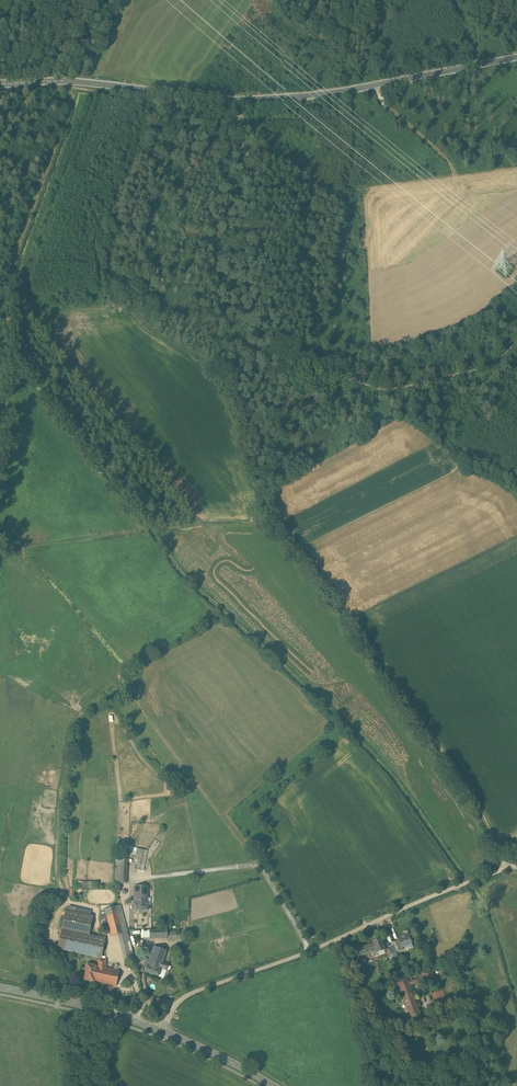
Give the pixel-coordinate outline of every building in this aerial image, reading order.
[(135,863),(139,864),(144,865),(147,851),(137,848),(137,852),(135,863)] [(127,859),(117,859),(115,883),(126,883),(127,859)] [(134,886),(134,904),(147,905),(147,886),(134,886)] [(120,905),(105,909),(106,915),(110,931),(111,936),(118,934),(125,961),(134,959),(120,905)] [(93,916),(65,911),(57,949),(90,955),(90,957),(98,958),(101,959),(105,939),(89,935),(93,916)] [(110,931),(106,915),(100,916),(104,931),(105,931),(106,932),(110,931)] [(167,929),(149,929),(150,934),(150,938),(167,937),(167,931),(167,929)] [(410,933),(398,936),(402,947),(413,943),(410,933)] [(373,942),(354,949),(358,961),(379,955),(378,952),(386,949),(382,937),(373,940),(373,942)] [(399,940),(393,942),(397,952),(402,950),(399,940)] [(154,946),(150,957),(163,962),(167,951),(154,946)] [(396,952),(389,954),(392,963),(399,961),(396,952)] [(150,957),(147,966),(160,971),(161,968),(163,962),(150,957)] [(98,958),(98,966),(106,968),(106,960),(101,959),(98,958)] [(94,981),(96,966),(87,964),(84,980),(93,982),(94,981)] [(98,966),(96,966),(94,981),(116,986),(119,971),(106,968),(98,966)] [(160,971),(147,966),(145,972),(158,976),(160,971)] [(169,971),(167,970),(161,968),(160,971),(158,976),(163,978),(164,977),(167,978),(169,971)] [(421,1013),(411,985),(421,982),(422,984),(435,979),(430,968),(418,973),(419,977),(409,980),(408,977),(398,981),(411,1017),(421,1013)] [(443,989),(433,993),(437,1003),(446,999),(443,989)]
